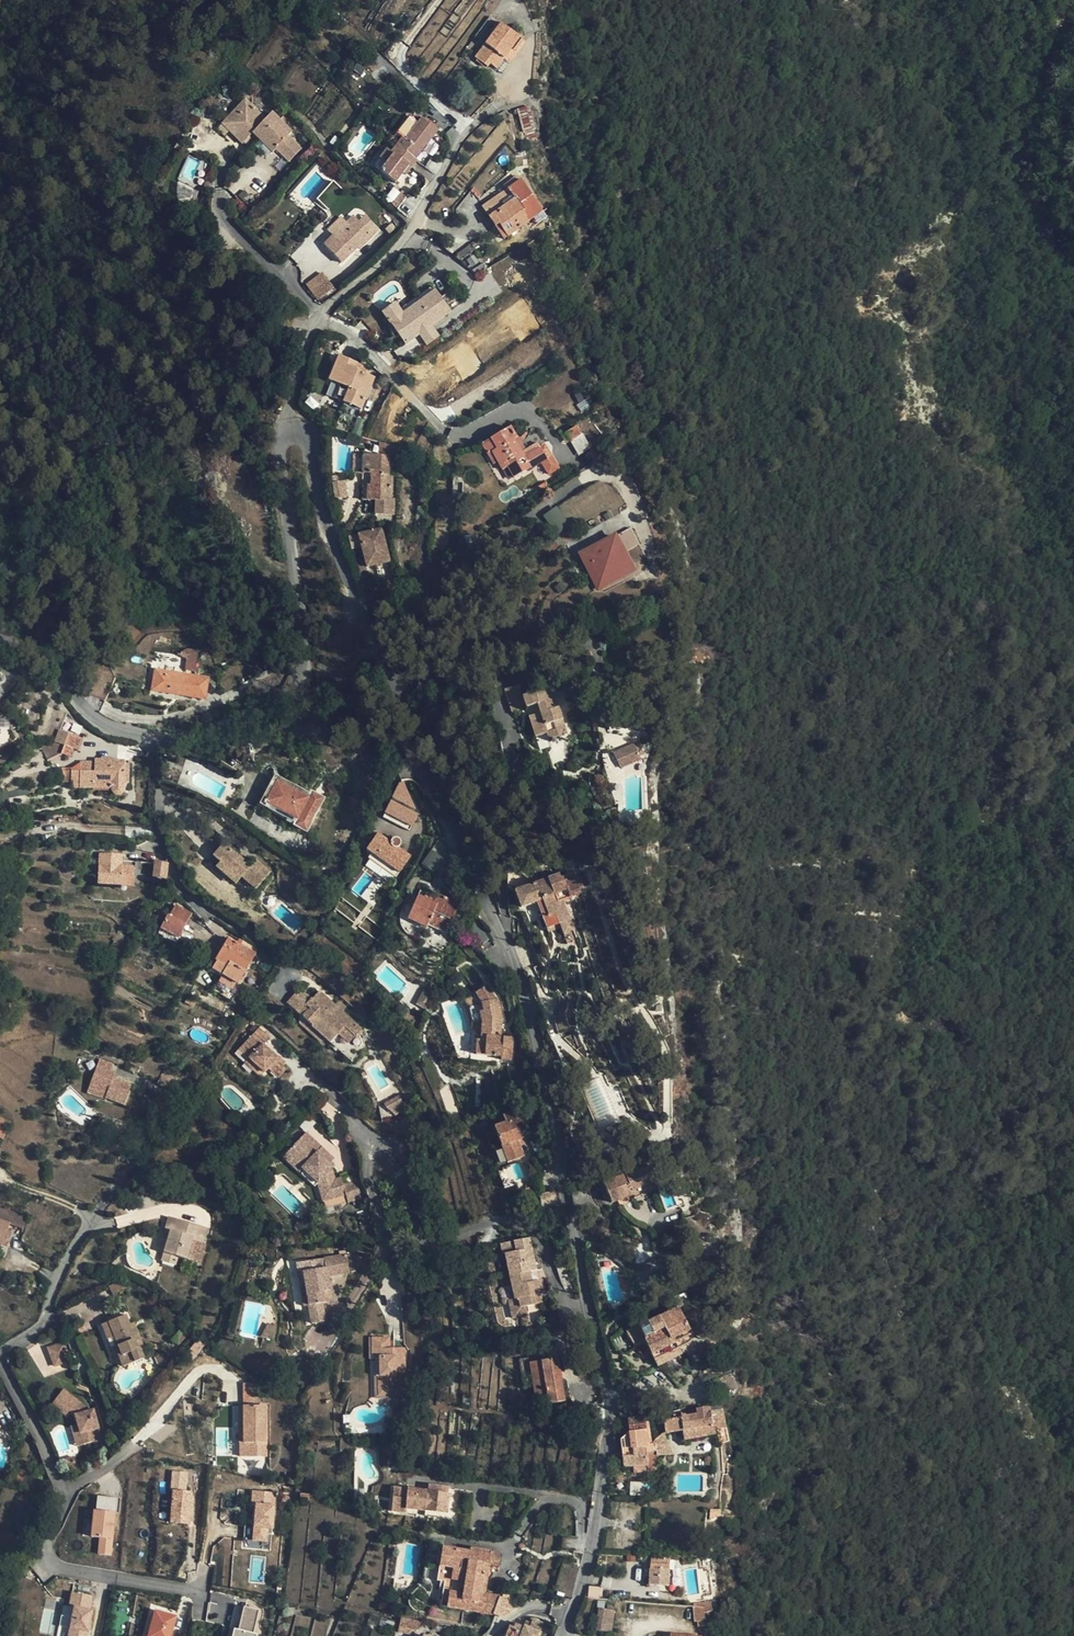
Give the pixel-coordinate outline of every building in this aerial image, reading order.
[(493,52),(502,60),(510,51),(508,49),(517,40),(509,33),(493,52)] [(503,79),(510,84),(526,68),(529,71),(539,60),(517,40),(508,49),(510,51),(502,60),(491,72),(501,82),(503,79)] [(300,157),(305,152),(292,139),(295,136),(274,116),(268,121),(247,102),(229,121),(242,133),(237,138),(245,146),(255,135),(276,155),(280,152),(282,149),(289,156),(287,159),(293,164),(300,157)] [(529,105),(517,108),(523,134),(535,131),(529,105)] [(224,126),(237,138),(242,133),(229,121),(224,126)] [(415,173),(417,174),(423,167),(422,166),(445,138),(429,124),(415,141),(410,146),(406,143),(395,156),(399,159),(386,173),(401,187),(409,179),(415,173)] [(411,137),(406,143),(410,146),(415,141),(411,137)] [(280,152),(287,159),(289,156),(282,149),(280,152)] [(379,166),(386,173),(399,159),(395,156),(391,152),(379,166)] [(188,157),(182,173),(193,177),(199,161),(188,157)] [(194,203),(199,190),(180,183),(175,196),(194,203)] [(386,198),(396,206),(404,196),(394,188),(386,198)] [(502,198),(505,204),(519,196),(516,190),(502,198)] [(405,213),(417,200),(411,194),(399,207),(405,213)] [(538,228),(519,196),(505,204),(480,218),(492,240),(499,236),(504,246),(527,233),(538,228)] [(379,229),(366,213),(363,209),(324,240),(340,260),(345,255),(361,243),(379,229)] [(370,210),(366,213),(379,229),(361,243),(363,247),(385,229),(370,210)] [(541,234),(538,228),(527,233),(531,239),(541,234)] [(498,249),(504,246),(499,236),(492,240),(498,249)] [(320,271),(305,285),(319,301),(334,288),(320,271)] [(396,305),(384,314),(407,346),(421,335),(428,345),(440,336),(433,326),(452,313),(436,291),(403,315),(396,305)] [(353,365),(336,357),(325,381),(331,384),(336,385),(330,399),(356,410),(370,380),(361,376),(350,371),(353,365)] [(364,370),(353,365),(350,371),(361,376),(364,370)] [(325,397),(330,399),(336,385),(331,384),(325,397)] [(503,432),(475,448),(486,468),(490,465),(495,475),(500,472),(506,482),(534,467),(541,480),(551,474),(544,461),(540,464),(534,453),(523,460),(520,455),(518,456),(515,458),(507,445),(510,443),(503,432)] [(558,440),(563,448),(574,442),(569,433),(558,440)] [(574,442),(563,448),(571,462),(584,455),(575,441),(574,442)] [(510,443),(507,445),(515,458),(518,456),(511,443),(510,443)] [(383,444),(382,456),(392,457),(400,457),(401,445),(383,444)] [(538,451),(534,453),(540,464),(544,461),(538,451)] [(357,454),(356,474),(374,475),(373,486),(370,486),(369,500),(377,501),(376,515),(395,516),(396,500),(393,500),(394,478),(390,478),(392,457),(382,456),(357,454)] [(349,498),(346,482),(334,484),(337,500),(349,498)] [(534,497),(537,502),(544,497),(541,492),(534,497)] [(384,530),(351,539),(354,550),(364,547),(369,568),(392,562),(384,530)] [(631,556),(648,549),(640,530),(623,537),(602,546),(606,556),(596,561),(605,581),(615,577),(616,581),(629,576),(628,572),(631,571),(626,558),(631,556)] [(184,649),(183,669),(196,670),(198,650),(184,649)] [(185,679),(175,677),(160,674),(152,673),(149,691),(181,697),(185,679)] [(537,703),(540,713),(529,717),(536,736),(547,732),(550,739),(567,733),(558,707),(553,709),(546,688),(523,696),(519,685),(505,690),(512,711),(537,703)] [(644,730),(646,716),(619,710),(616,726),(644,730)] [(60,730),(55,744),(41,750),(46,761),(61,754),(70,757),(73,748),(79,750),(83,739),(60,730)] [(633,745),(613,753),(619,770),(639,763),(633,745)] [(126,778),(129,778),(130,763),(117,764),(117,760),(95,759),(95,762),(80,762),(79,788),(92,788),(112,789),(113,791),(113,792),(114,793),(118,795),(122,794),(125,792),(125,789),(126,784),(126,778)] [(18,760),(10,764),(14,771),(22,767),(18,760)] [(71,783),(69,767),(59,768),(61,785),(71,783)] [(279,776),(277,780),(311,798),(312,795),(279,776)] [(299,820),(297,823),(296,825),(306,830),(323,799),(313,793),(312,795),(311,798),(277,780),(265,802),(299,820)] [(397,785),(382,817),(411,830),(418,812),(411,809),(418,794),(397,785)] [(0,792),(0,813),(9,811),(6,791),(0,792)] [(263,806),(297,823),(299,820),(265,802),(263,806)] [(402,873),(413,857),(381,835),(369,851),(402,873)] [(213,856),(221,862),(228,868),(226,870),(238,880),(242,877),(256,889),(271,871),(257,859),(251,866),(224,843),(213,856)] [(122,885),(122,884),(122,875),(126,875),(134,876),(134,865),(125,865),(122,865),(123,854),(99,853),(98,884),(122,885)] [(435,870),(443,859),(436,853),(428,865),(435,870)] [(149,877),(148,883),(148,885),(157,887),(159,877),(166,878),(168,862),(154,861),(152,875),(149,875),(149,877)] [(235,884),(238,880),(226,870),(228,868),(221,862),(216,867),(235,884)] [(578,870),(574,871),(580,888),(584,886),(578,870)] [(570,891),(580,888),(574,871),(561,876),(560,872),(515,890),(521,907),(537,902),(545,923),(558,919),(559,919),(570,916),(564,898),(572,895),(570,891)] [(135,876),(134,876),(126,875),(122,875),(122,884),(134,885),(134,880),(135,876)] [(421,889),(418,895),(434,902),(437,897),(421,889)] [(438,893),(437,897),(434,902),(418,895),(410,915),(447,932),(459,902),(438,893)] [(161,928),(177,938),(179,938),(191,914),(177,905),(171,916),(169,915),(161,928)] [(575,929),(570,916),(559,919),(560,922),(564,933),(575,929)] [(490,938),(476,918),(467,934),(478,948),(490,938)] [(546,927),(560,922),(559,919),(558,919),(545,923),(546,927)] [(175,941),(177,938),(161,928),(159,932),(175,941)] [(243,941),(231,933),(215,960),(217,962),(212,969),(217,973),(219,971),(221,973),(213,987),(232,999),(240,985),(238,983),(256,953),(241,944),(243,941)] [(481,1021),(481,1028),(481,1040),(478,1040),(477,1054),(503,1055),(503,1058),(511,1059),(512,1037),(501,1037),(501,1018),(497,999),(489,985),(476,993),(481,1000),(483,1011),(479,1011),(481,1021)] [(288,1002),(304,1016),(316,1002),(312,999),(300,988),(288,1002)] [(320,991),(312,999),(316,1002),(304,1016),(305,1017),(324,1035),(331,1041),(338,1033),(339,1034),(344,1027),(354,1036),(361,1028),(342,1011),(336,1005),(320,991)] [(472,1028),(481,1028),(481,1021),(479,1011),(483,1011),(481,1000),(476,993),(465,1000),(468,1007),(472,1021),(472,1028)] [(560,999),(560,1014),(569,1012),(570,1011),(566,997),(560,999)] [(340,1001),(336,1005),(342,1011),(346,1006),(340,1001)] [(572,1028),(569,1012),(560,1014),(555,1016),(558,1033),(572,1028)] [(320,1041),(324,1035),(305,1017),(300,1023),(320,1041)] [(271,1031),(261,1021),(240,1041),(249,1051),(258,1060),(265,1066),(269,1063),(278,1072),(287,1065),(283,1061),(286,1058),(279,1051),(277,1052),(263,1038),(271,1031)] [(348,1042),(354,1036),(344,1027),(339,1034),(348,1042)] [(258,1060),(249,1051),(245,1055),(253,1064),(258,1060)] [(106,1098),(113,1100),(124,1105),(131,1085),(113,1078),(115,1073),(111,1071),(114,1064),(100,1059),(90,1088),(102,1092),(107,1094),(106,1098)] [(616,1123),(612,1112),(600,1117),(587,1087),(585,1083),(579,1085),(599,1131),(616,1123)] [(88,1092),(100,1096),(102,1092),(90,1088),(88,1092)] [(386,1100),(389,1112),(402,1109),(400,1097),(386,1100)] [(517,1110),(522,1122),(532,1119),(527,1106),(517,1110)] [(517,1110),(513,1111),(518,1124),(522,1122),(517,1110)] [(518,1124),(513,1111),(503,1115),(506,1122),(495,1126),(508,1161),(532,1151),(528,1142),(525,1143),(518,1124)] [(306,1128),(301,1131),(309,1140),(313,1137),(306,1128)] [(301,1131),(291,1140),(297,1147),(291,1152),(299,1161),(297,1163),(312,1182),(313,1182),(317,1199),(341,1195),(339,1183),(337,1176),(331,1177),(328,1166),(330,1165),(327,1160),(316,1148),(320,1144),(313,1137),(309,1140),(301,1131)] [(309,1185),(312,1182),(297,1163),(299,1161),(291,1152),(297,1147),(291,1140),(280,1150),(309,1185)] [(621,1175),(611,1179),(603,1182),(611,1202),(634,1193),(632,1189),(657,1180),(652,1164),(626,1174),(626,1173),(621,1175)] [(515,1180),(510,1166),(510,1165),(503,1167),(508,1182),(515,1180)] [(609,1174),(611,1179),(621,1175),(619,1171),(609,1174)] [(657,1180),(632,1189),(634,1193),(635,1196),(660,1187),(657,1180)] [(352,1181),(339,1183),(341,1195),(342,1201),(356,1199),(352,1181)] [(527,1195),(540,1191),(537,1184),(524,1188),(527,1195)] [(513,1185),(506,1187),(510,1197),(516,1195),(513,1185)] [(583,1204),(592,1202),(588,1187),(572,1191),(576,1206),(583,1204)] [(455,1196),(442,1199),(444,1212),(458,1209),(455,1196)] [(8,1246),(12,1233),(0,1230),(2,1225),(14,1230),(19,1217),(0,1210),(0,1244),(8,1246)] [(172,1217),(167,1222),(162,1238),(167,1240),(164,1252),(178,1256),(187,1259),(188,1257),(191,1248),(194,1240),(204,1243),(208,1228),(172,1217)] [(507,1268),(508,1276),(520,1274),(518,1265),(525,1263),(521,1240),(512,1242),(513,1245),(508,1245),(507,1243),(501,1244),(503,1256),(497,1257),(500,1270),(507,1268)] [(495,1258),(497,1257),(503,1256),(501,1244),(493,1246),(495,1258)] [(197,1249),(191,1248),(188,1257),(194,1258),(197,1249)] [(175,1265),(178,1256),(164,1252),(161,1261),(175,1265)] [(339,1254),(307,1258),(308,1269),(296,1270),(298,1285),(292,1285),(295,1306),(300,1305),(303,1322),(316,1321),(313,1302),(312,1290),(321,1289),(320,1275),(341,1272),(339,1254)] [(290,1261),(292,1285),(298,1285),(296,1270),(308,1269),(307,1258),(290,1261)] [(527,1272),(525,1263),(518,1265),(520,1274),(527,1272)] [(501,1278),(508,1276),(507,1268),(500,1270),(501,1278)] [(510,1287),(503,1288),(506,1301),(500,1301),(504,1320),(520,1317),(518,1308),(532,1306),(529,1289),(528,1289),(527,1283),(522,1284),(520,1274),(508,1276),(510,1287)] [(501,1278),(503,1288),(510,1287),(508,1276),(501,1278)] [(114,1294),(125,1288),(121,1280),(109,1286),(114,1294)] [(321,1289),(312,1290),(313,1302),(323,1300),(321,1289)] [(629,1334),(678,1309),(677,1306),(670,1292),(662,1296),(669,1311),(648,1321),(647,1318),(637,1323),(638,1324),(626,1330),(629,1334)] [(678,1309),(629,1334),(634,1345),(635,1347),(645,1341),(655,1360),(680,1348),(686,1344),(690,1341),(691,1338),(691,1335),(691,1333),(678,1309)] [(132,1329),(130,1323),(126,1314),(102,1324),(108,1339),(112,1338),(123,1365),(144,1357),(140,1347),(144,1346),(136,1328),(132,1329)] [(277,1327),(269,1324),(265,1336),(273,1339),(277,1327)] [(189,1333),(183,1328),(173,1338),(178,1344),(189,1333)] [(59,1333),(43,1339),(52,1362),(68,1355),(59,1333)] [(379,1337),(362,1338),(361,1360),(364,1360),(369,1360),(369,1376),(366,1377),(365,1396),(380,1396),(381,1373),(393,1373),(394,1349),(379,1348),(379,1337)] [(120,1367),(123,1365),(112,1338),(108,1339),(120,1367)] [(682,1353),(680,1348),(655,1360),(658,1366),(682,1353)] [(557,1352),(529,1357),(530,1362),(557,1357),(557,1352)] [(530,1362),(529,1357),(519,1358),(524,1388),(533,1387),(535,1394),(546,1393),(548,1403),(565,1400),(557,1357),(530,1362)] [(730,1378),(720,1381),(723,1391),(734,1388),(730,1378)] [(61,1386),(52,1400),(66,1410),(69,1406),(75,1410),(78,1419),(85,1439),(102,1434),(92,1404),(90,1405),(61,1386)] [(268,1404),(247,1403),(246,1424),(242,1424),(241,1451),(257,1453),(258,1439),(266,1439),(268,1404)] [(718,1443),(728,1442),(722,1405),(698,1409),(699,1414),(683,1416),(683,1412),(674,1413),(674,1418),(664,1419),(666,1432),(683,1430),(685,1439),(716,1433),(718,1443)] [(628,1434),(650,1431),(649,1423),(646,1423),(645,1416),(629,1418),(632,1430),(628,1434)] [(78,1419),(72,1421),(78,1442),(85,1439),(78,1419)] [(650,1431),(628,1434),(622,1439),(623,1449),(647,1446),(652,1446),(650,1431)] [(654,1441),(655,1446),(657,1450),(657,1453),(657,1454),(672,1453),(664,1433),(654,1441)] [(266,1439),(258,1439),(257,1453),(265,1453),(266,1439)] [(647,1446),(623,1449),(624,1456),(623,1456),(624,1466),(633,1466),(647,1465),(648,1468),(657,1468),(657,1454),(657,1453),(657,1450),(648,1452),(647,1446)] [(75,1452),(65,1456),(66,1461),(77,1458),(75,1452)] [(25,1477),(29,1469),(22,1466),(19,1475),(25,1477)] [(171,1525),(190,1526),(193,1494),(188,1494),(189,1474),(175,1473),(171,1525)] [(644,1482),(633,1482),(632,1496),(638,1496),(638,1493),(644,1493),(644,1482)] [(449,1492),(448,1492),(428,1490),(426,1490),(392,1486),(391,1499),(406,1500),(405,1507),(425,1509),(447,1512),(449,1492)] [(274,1530),(277,1494),(252,1492),(251,1507),(257,1508),(254,1541),(269,1543),(270,1529),(274,1530)] [(50,1502),(44,1499),(38,1508),(43,1512),(50,1502)] [(406,1500),(391,1499),(390,1507),(405,1508),(405,1507),(406,1500)] [(720,1516),(720,1510),(711,1509),(710,1519),(720,1516)] [(113,1556),(117,1514),(95,1512),(92,1538),(102,1539),(100,1555),(113,1556)] [(494,1613),(500,1595),(485,1593),(481,1592),(482,1583),(486,1583),(489,1563),(491,1550),(471,1547),(470,1550),(443,1546),(437,1580),(444,1581),(441,1605),(494,1613)] [(501,1551),(491,1550),(489,1563),(499,1564),(501,1551)] [(671,1555),(653,1554),(653,1563),(651,1563),(650,1576),(648,1576),(648,1584),(661,1585),(661,1577),(670,1578),(671,1555)] [(573,1594),(577,1566),(560,1563),(556,1592),(573,1594)] [(705,1569),(701,1570),(704,1595),(712,1594),(709,1570),(705,1571),(705,1569)] [(669,1585),(670,1578),(661,1577),(661,1585),(669,1585)] [(70,1635),(89,1635),(96,1598),(72,1594),(70,1607),(75,1607),(70,1635)] [(257,1633),(253,1632),(258,1609),(241,1605),(234,1635),(256,1635),(257,1633)] [(704,1607),(694,1607),(695,1621),(698,1621),(699,1626),(706,1625),(704,1607)] [(616,1611),(601,1609),(598,1630),(613,1633),(616,1611)] [(177,1617),(155,1612),(149,1635),(172,1635),(177,1617)] [(392,1620),(381,1617),(380,1623),(391,1626),(392,1620)] [(401,1618),(398,1632),(414,1635),(416,1621),(401,1618)] [(546,1623),(535,1618),(531,1626),(527,1624),(527,1625),(518,1622),(516,1626),(512,1624),(507,1635),(541,1635),(546,1623)]
